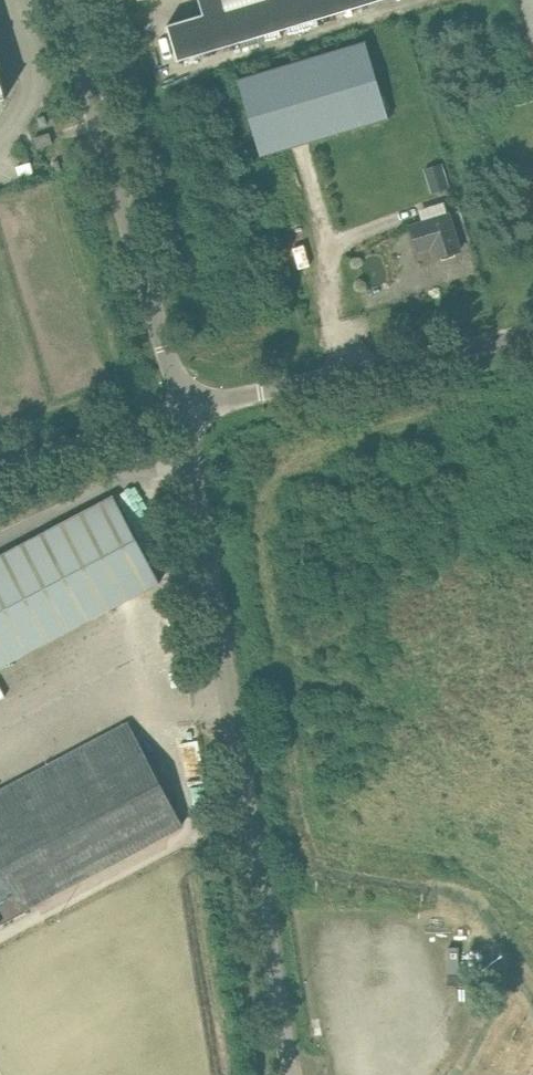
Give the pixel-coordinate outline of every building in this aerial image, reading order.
[(203,14),(167,25),(178,61),(380,0),(198,0),(203,14)] [(238,79),(261,157),(389,119),(366,40),(238,79)] [(53,143),(49,132),(34,137),(37,148),(53,143)] [(30,163),(17,167),(21,180),(34,176),(30,163)] [(441,165),(426,169),(431,184),(446,180),(441,165)] [(436,258),(460,251),(448,215),(410,227),(417,250),(432,245),(436,258)] [(0,555),(0,667),(160,582),(114,495),(0,555)] [(25,911),(24,908),(183,824),(129,723),(0,791),(0,924),(25,911)]
